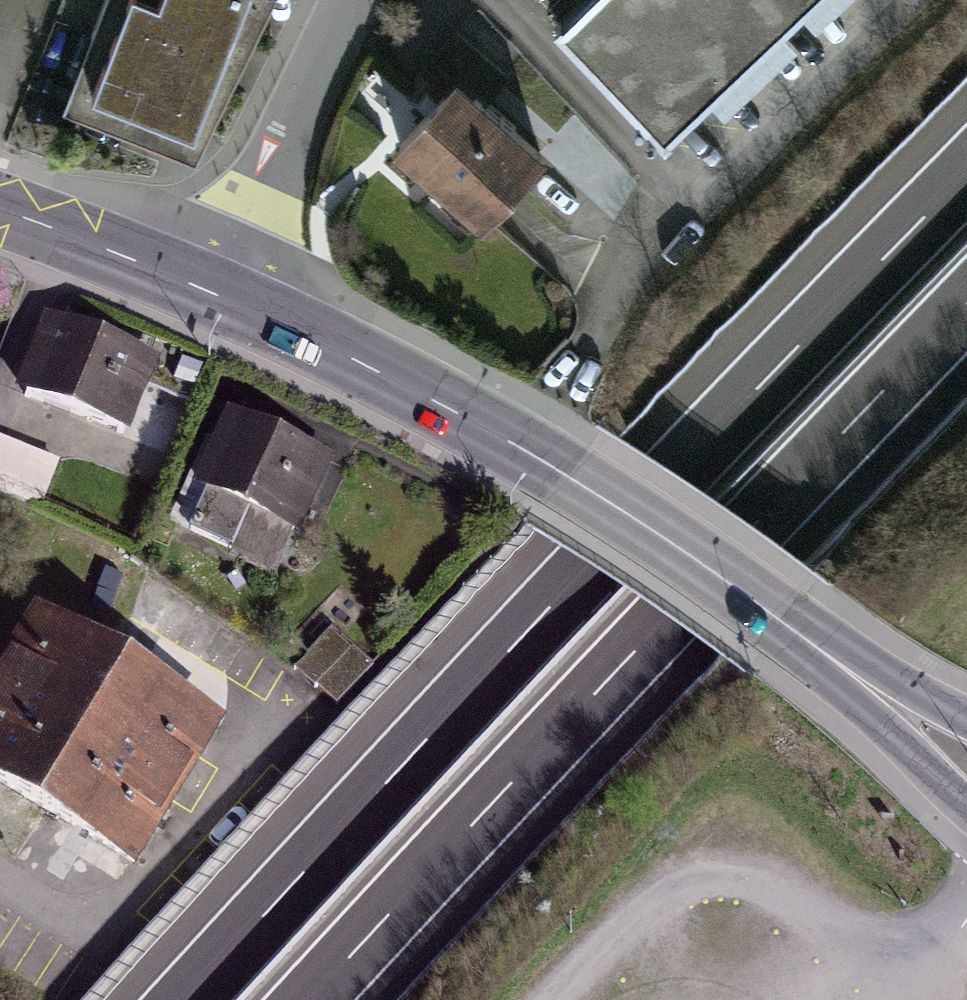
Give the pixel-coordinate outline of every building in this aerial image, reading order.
[(69,100),(193,151),(267,0),(106,0),(69,100)] [(547,42),(644,152),(817,0),(595,0),(547,42)] [(501,86),(454,45),(351,163),(469,266),(547,177),(476,115),(501,86)] [(158,375),(35,324),(5,397),(127,448),(158,375)] [(328,470),(217,427),(183,514),(293,557),(328,470)] [(0,452),(0,497),(10,501),(25,462),(0,452)] [(30,623),(0,672),(0,817),(128,895),(223,741),(30,623)]
